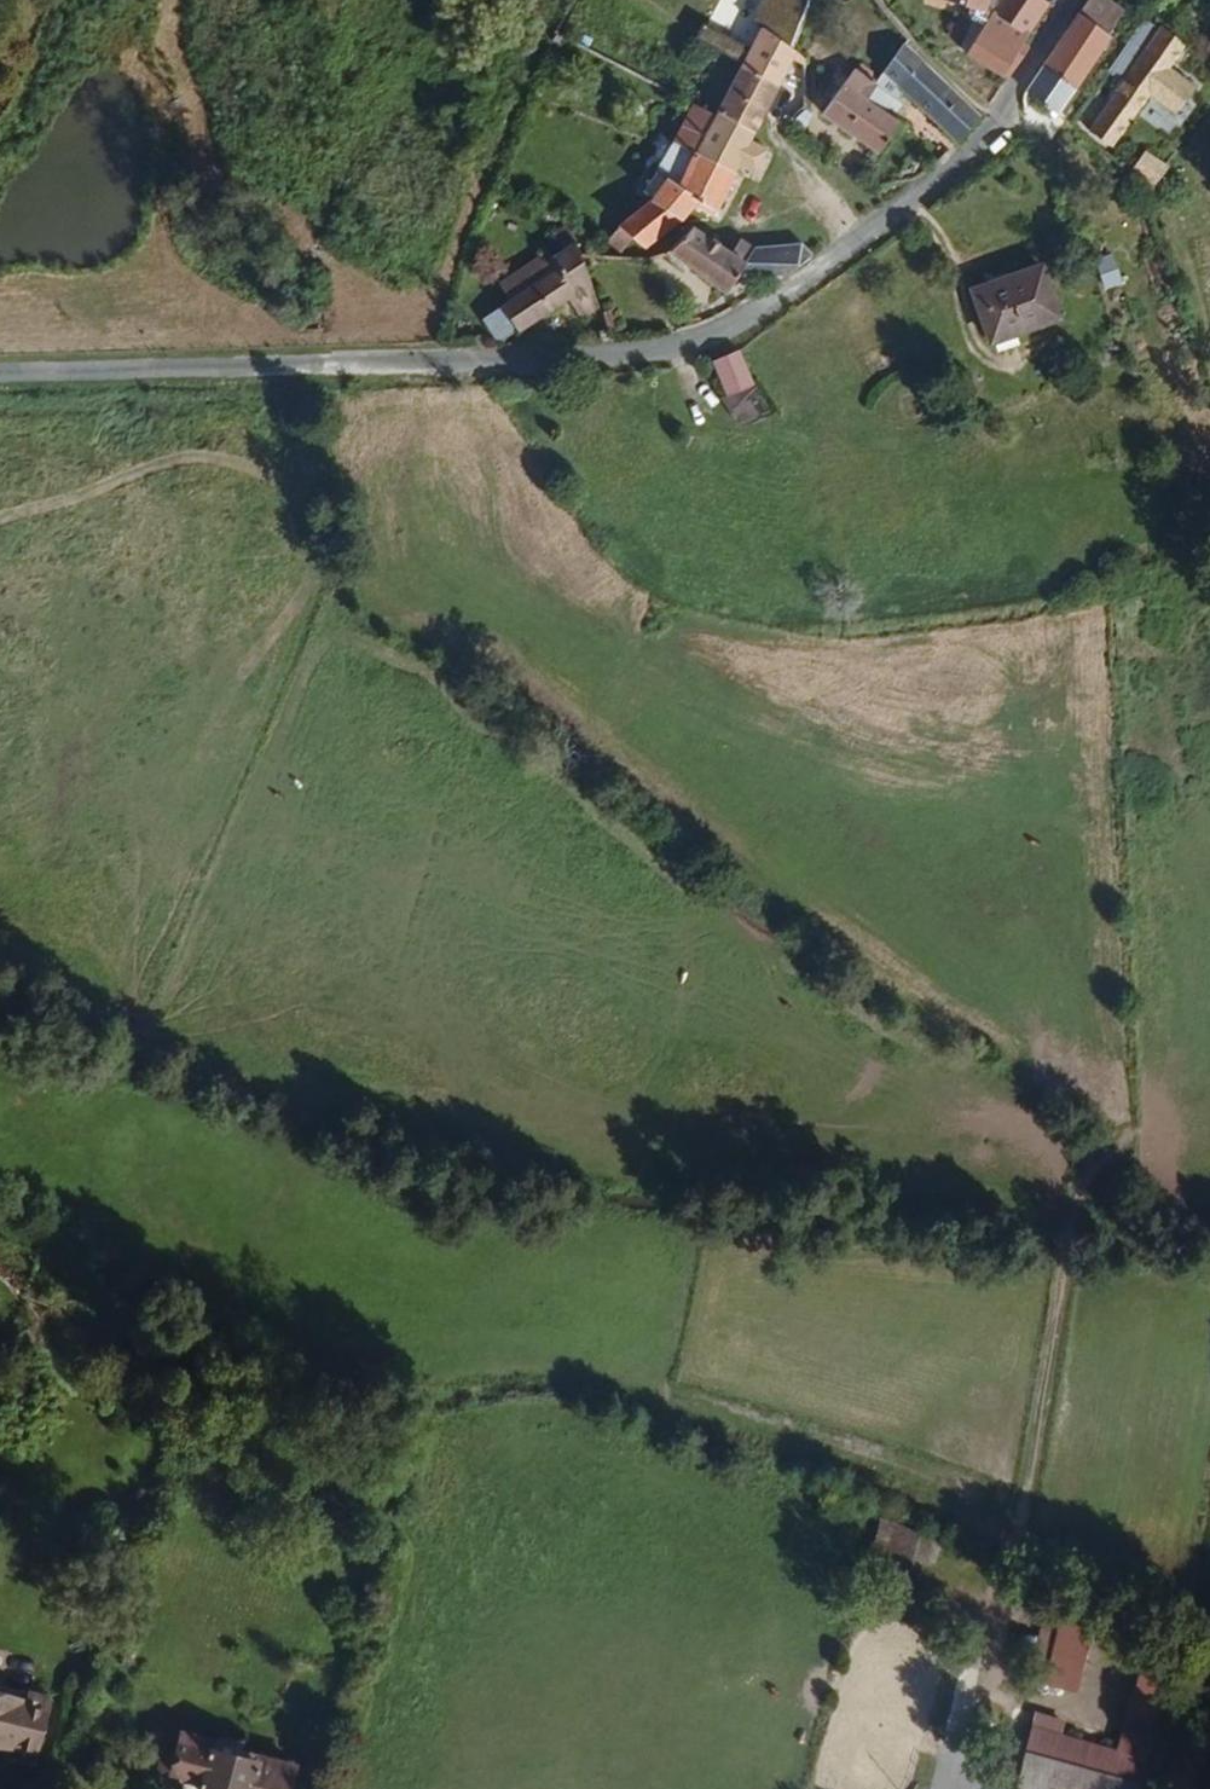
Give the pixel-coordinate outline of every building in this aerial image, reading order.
[(1010,0),(963,0),(942,37),(985,64),(1006,27),(998,19),(1010,0)] [(1131,14),(1108,0),(1081,0),(1050,51),(1021,113),(1063,132),(1131,14)] [(1185,83),(1161,68),(1176,40),(1145,24),(1142,30),(1136,27),(1108,78),(1115,82),(1085,135),(1117,150),(1145,93),(1171,109),(1185,83)] [(765,119),(803,50),(759,25),(713,112),(717,114),(754,131),(761,117),(765,119)] [(939,80),(895,38),(871,68),(857,85),(900,114),(908,103),(883,86),(891,76),(943,131),(960,113),(939,80)] [(900,114),(857,85),(871,68),(851,56),(819,108),(878,148),(900,114)] [(715,212),(740,166),(760,171),(769,148),(752,140),(754,131),(717,114),(689,165),(677,159),(663,182),(667,185),(665,199),(625,223),(642,250),(668,236),(686,221),(696,203),(704,208),(715,212)] [(1152,191),(1172,160),(1141,143),(1124,177),(1152,191)] [(605,305),(586,250),(571,235),(560,231),(549,240),(557,251),(549,257),(543,250),(502,277),(512,293),(487,311),(504,339),(577,293),(591,316),(605,305)] [(743,278),(808,264),(807,243),(757,249),(736,237),(730,250),(695,235),(677,263),(734,292),(743,278)] [(1067,313),(1048,262),(978,282),(995,336),(1067,313)] [(759,381),(741,342),(713,359),(729,394),(759,381)] [(772,406),(759,381),(729,394),(723,396),(734,424),(772,406)] [(1083,1693),(1103,1623),(1066,1613),(1046,1683),(1083,1693)] [(64,1776),(79,1700),(57,1697),(55,1707),(47,1706),(35,1759),(33,1759),(31,1772),(64,1776)] [(47,1706),(0,1698),(0,1753),(33,1759),(35,1759),(47,1706)] [(1138,1759),(1013,1730),(1000,1788),(1130,1788),(1138,1759)] [(166,1756),(156,1754),(149,1788),(159,1788),(166,1756)] [(245,1777),(232,1775),(235,1759),(212,1754),(211,1765),(166,1756),(159,1788),(242,1788),(245,1777)] [(289,1781),(246,1771),(245,1777),(242,1788),(287,1788),(289,1781)]
